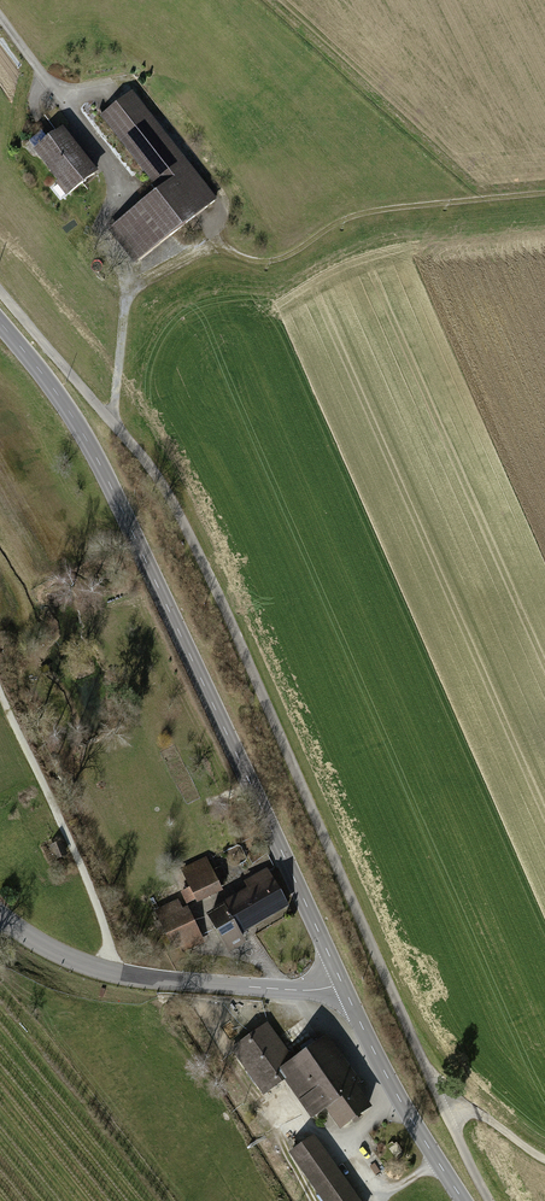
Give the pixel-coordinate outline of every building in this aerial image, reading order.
[(133,90),(100,116),(159,192),(109,231),(135,264),(217,200),(133,90)] [(76,145),(63,128),(34,152),(47,168),(76,145)] [(76,145),(47,168),(58,182),(87,158),(76,145)] [(87,158),(58,182),(56,184),(66,198),(98,173),(87,158)] [(62,840),(49,844),(55,859),(67,854),(62,840)] [(222,889),(205,857),(180,870),(189,886),(179,891),(186,904),(196,899),(197,901),(222,889)] [(247,942),(241,932),(288,905),(267,867),(244,880),(247,886),(221,900),(223,902),(206,912),(229,952),(247,942)] [(182,908),(178,899),(154,910),(159,920),(154,922),(167,948),(170,947),(172,950),(179,947),(182,953),(204,942),(187,906),(182,908)] [(267,1020),(229,1048),(263,1094),(284,1078),(278,1069),(295,1057),(267,1020)] [(374,1106),(327,1036),(295,1057),(278,1069),(284,1078),(310,1117),(325,1107),(340,1129),(374,1106)] [(314,1134),(288,1152),(323,1200),(362,1200),(314,1134)]
